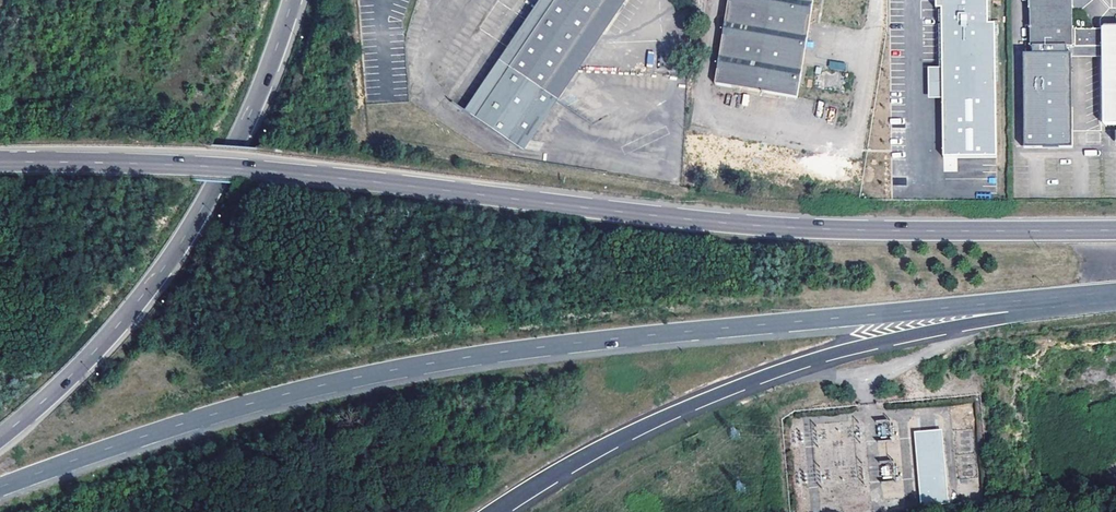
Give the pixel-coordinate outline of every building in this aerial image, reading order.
[(473,117),(554,0),(539,0),(464,110),(473,117)] [(473,117),(519,148),(619,0),(554,0),(473,117)] [(936,7),(941,7),(942,67),(942,98),(943,156),(998,156),(995,21),(989,21),(988,0),(935,0),(936,7)] [(1092,29),(1073,30),(1072,0),(1029,0),(1029,48),(1031,48),(1067,48),(1092,48),(1092,29)] [(1104,29),(1092,29),(1092,48),(1104,48),(1104,29)] [(1104,48),(1105,126),(1115,126),(1115,29),(1104,29),(1104,48)] [(875,36),(735,36),(735,100),(791,100),(791,176),(825,176),(824,182),(854,182),(875,53),(875,36)] [(1031,58),(1067,58),(1067,48),(1031,48),(1031,58)] [(1067,58),(1031,58),(1027,58),(1028,145),(1068,145),(1067,58)] [(878,435),(889,435),(889,420),(878,420),(878,435)] [(943,433),(917,435),(923,509),(950,506),(943,433)] [(892,463),(881,464),(881,477),(893,476),(892,463)] [(901,497),(900,480),(882,482),(883,498),(901,497)]
